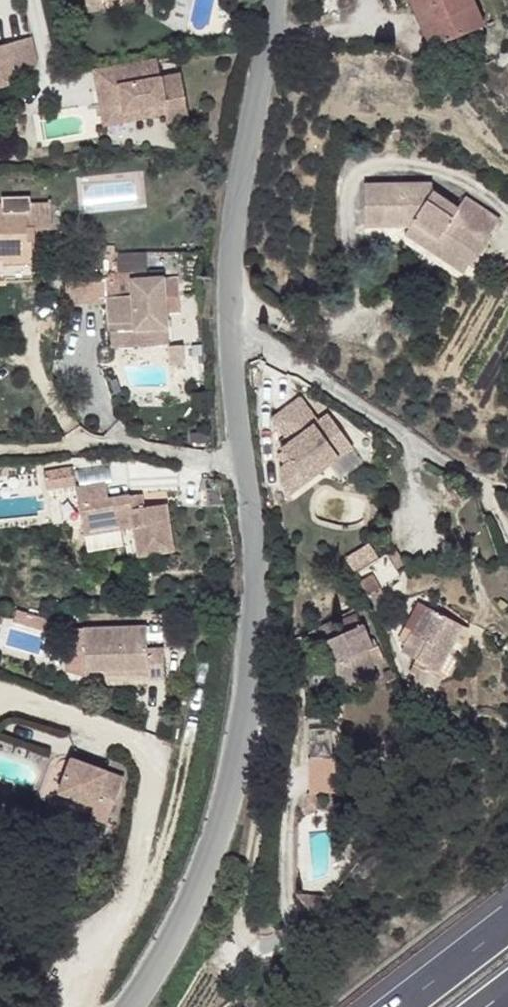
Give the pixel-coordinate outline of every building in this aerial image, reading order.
[(418,0),(410,0),(424,32),(431,29),(418,0)] [(473,0),(418,0),(431,29),(424,32),(431,48),(484,26),(473,0)] [(104,4),(87,8),(88,14),(105,10),(104,4)] [(13,82),(29,78),(38,63),(32,37),(0,47),(0,86),(13,82)] [(160,78),(157,59),(116,66),(120,86),(106,89),(107,96),(99,97),(102,114),(165,103),(166,114),(168,123),(189,119),(181,74),(160,78)] [(120,86),(116,66),(95,69),(98,90),(106,89),(120,86)] [(107,96),(106,89),(98,90),(99,97),(107,96)] [(165,103),(102,114),(104,125),(166,114),(165,103)] [(406,147),(404,130),(393,131),(394,148),(406,147)] [(458,209),(432,192),(433,184),(364,185),(365,226),(410,225),(469,265),(500,220),(465,196),(458,209)] [(2,197),(2,204),(0,204),(0,259),(4,259),(4,264),(32,264),(31,241),(35,241),(35,229),(52,228),(51,203),(31,203),(31,196),(2,197)] [(469,265),(410,225),(404,235),(463,275),(469,265)] [(175,277),(163,278),(165,298),(176,297),(175,277)] [(163,278),(106,282),(106,280),(105,279),(66,280),(67,304),(108,303),(110,332),(167,328),(165,298),(163,278)] [(167,328),(110,332),(111,347),(168,343),(167,328)] [(184,365),(183,345),(171,345),(174,353),(174,356),(172,365),(184,365)] [(304,399),(276,416),(291,441),(280,448),(289,460),(279,468),(280,482),(287,493),(354,451),(331,418),(320,425),(308,432),(302,423),(315,416),(304,399)] [(320,425),(315,416),(302,423),(308,432),(320,425)] [(131,509),(129,496),(108,499),(105,483),(76,488),(85,535),(134,526),(138,549),(153,546),(154,553),(174,550),(167,503),(144,507),(131,509)] [(144,507),(142,494),(129,496),(131,509),(144,507)] [(153,546),(138,549),(139,556),(154,553),(153,546)] [(399,577),(386,555),(356,574),(368,595),(399,577)] [(469,629),(418,603),(397,639),(405,644),(402,652),(415,659),(409,672),(416,676),(411,685),(433,696),(442,678),(455,675),(469,650),(469,629)] [(36,653),(46,617),(12,607),(2,644),(36,653)] [(374,639),(370,642),(358,614),(343,620),(348,631),(324,641),(347,695),(379,681),(372,666),(383,662),(377,647),(378,647),(374,639)] [(147,627),(63,629),(65,672),(87,677),(85,670),(104,670),(146,668),(146,675),(146,679),(165,678),(163,648),(147,649),(147,627)] [(338,792),(337,757),(310,758),(311,793),(317,792),(338,792)] [(108,771),(71,758),(58,793),(95,806),(90,817),(107,823),(122,784),(106,779),(108,772),(108,771)] [(124,778),(108,772),(106,779),(122,784),(124,778)] [(317,810),(317,792),(311,793),(308,793),(308,810),(317,810)] [(332,895),(295,893),(295,894),(310,911),(321,910),(332,895)]
